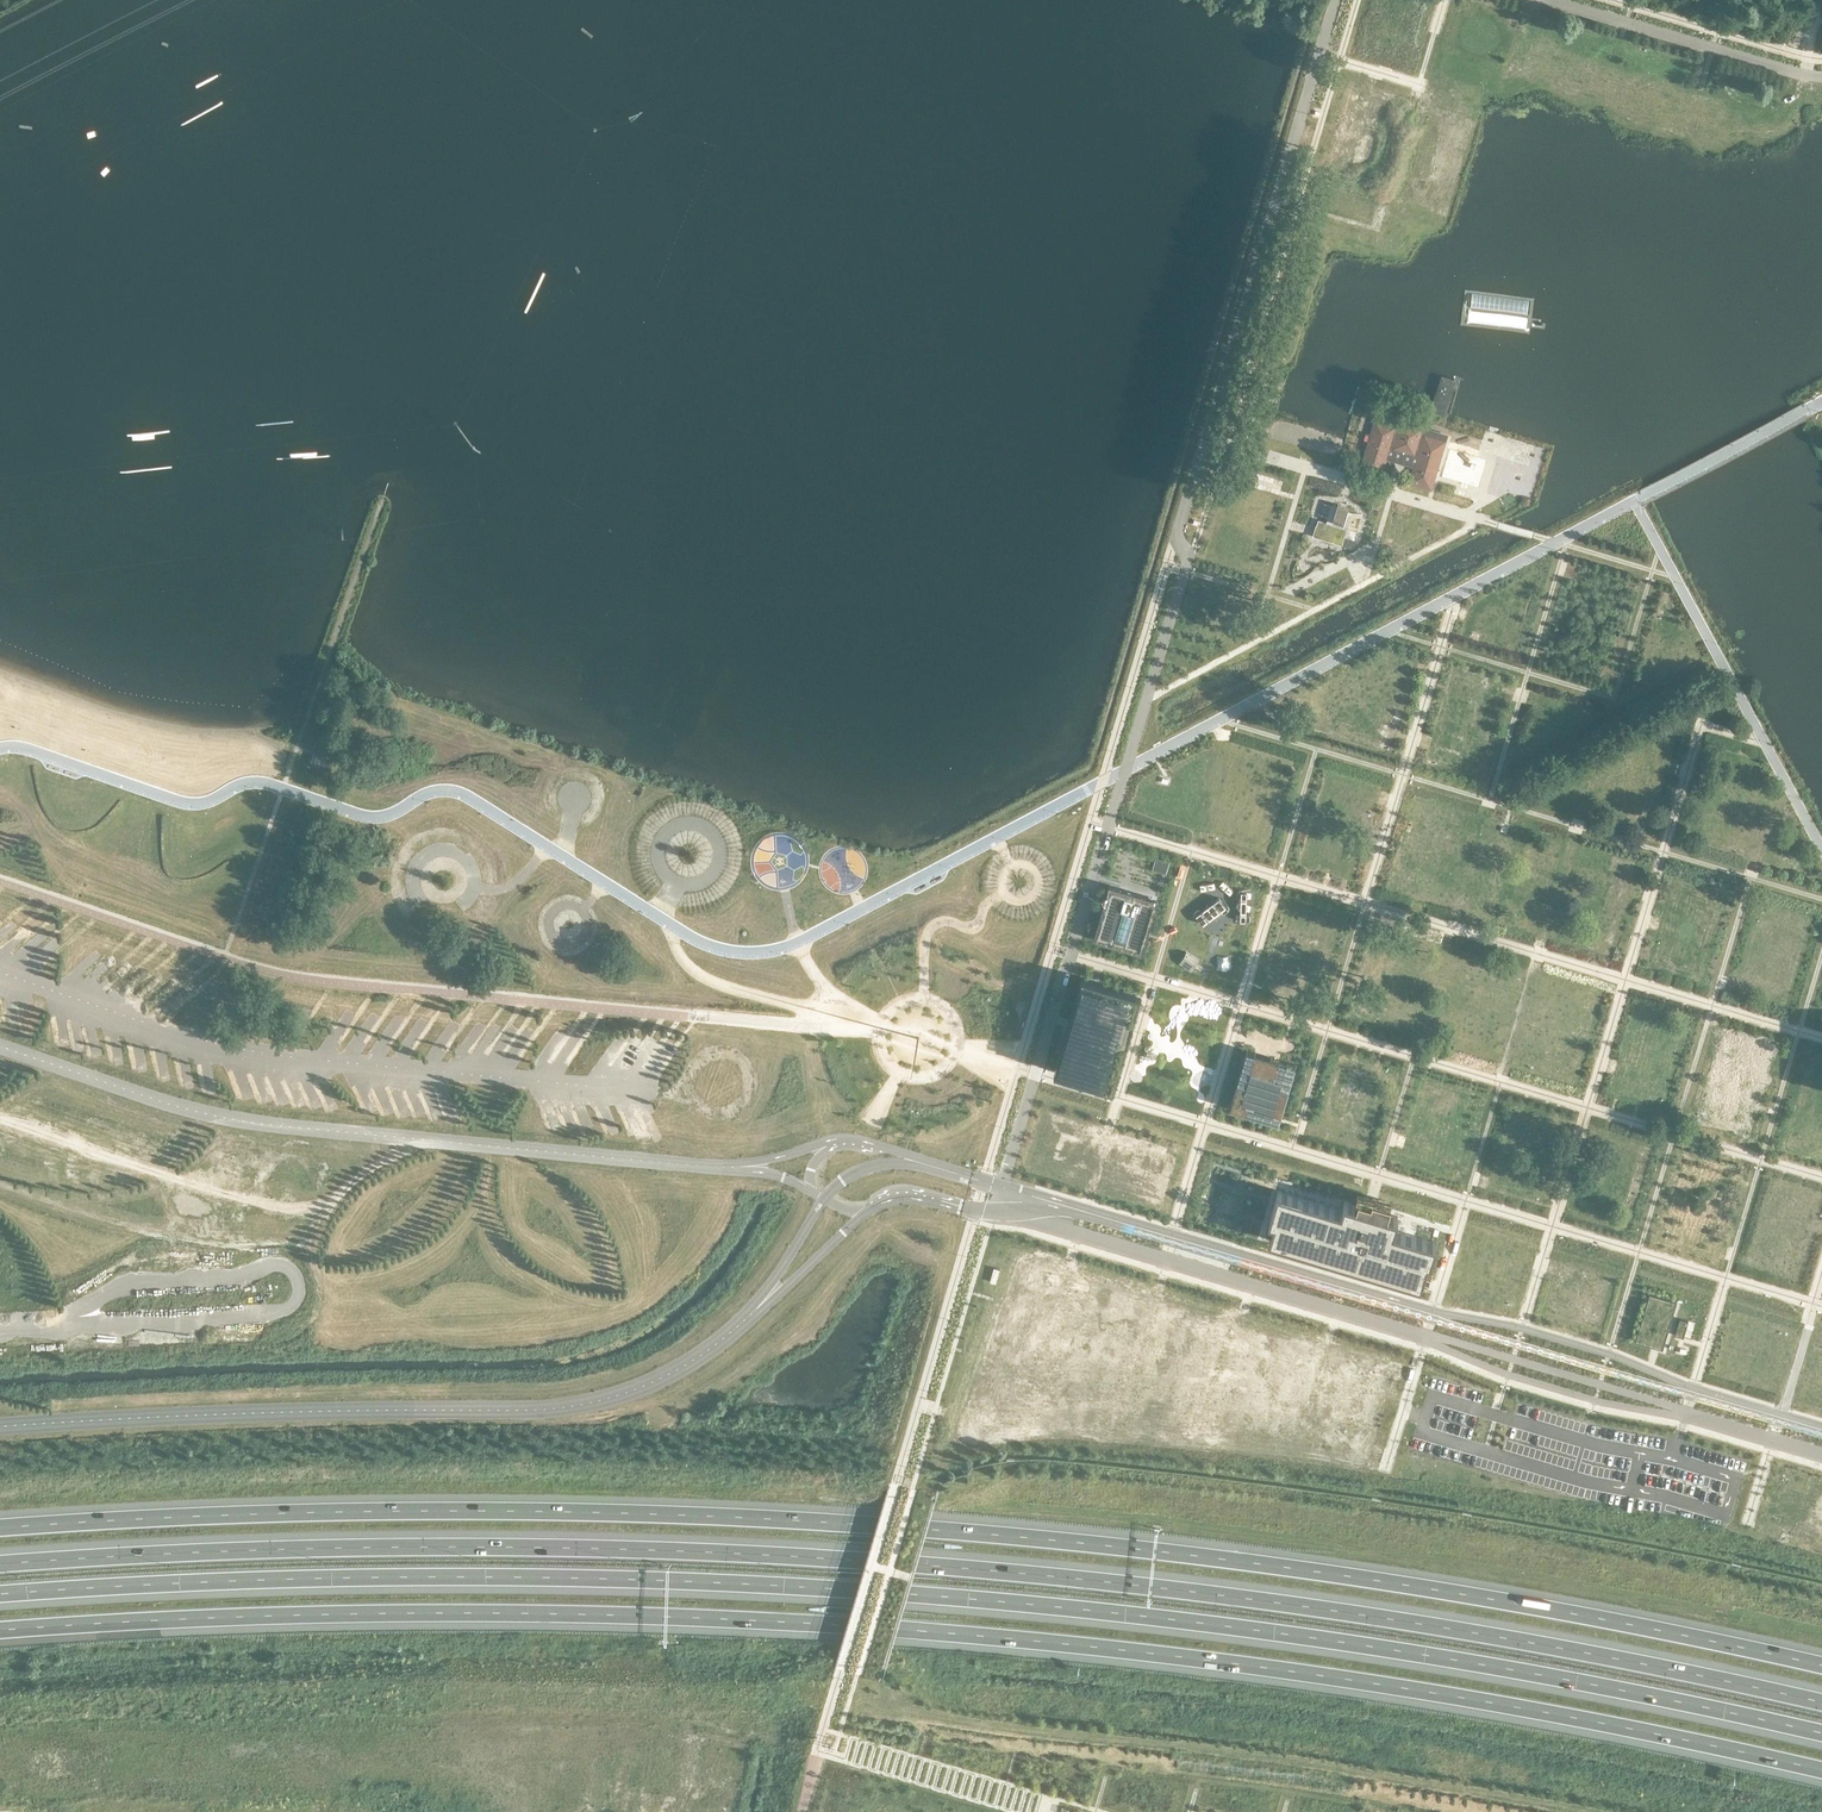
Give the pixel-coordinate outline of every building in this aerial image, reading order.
[(1444,441),(1375,420),(1361,467),(1381,473),(1386,457),(1415,465),(1410,482),(1430,489),(1444,441)] [(1337,507),(1321,502),(1318,513),(1328,516),(1326,522),(1318,519),(1317,525),(1315,524),(1312,536),(1352,548),(1355,537),(1354,537),(1356,531),(1348,529),(1352,515),(1360,517),(1361,514),(1347,510),(1348,507),(1338,504),(1337,507)] [(330,758),(313,752),(309,764),(326,770),(330,758)] [(1170,861),(1156,857),(1152,870),(1167,873),(1170,861)] [(1234,890),(1223,881),(1219,885),(1230,895),(1234,890)] [(1215,882),(1200,885),(1201,891),(1216,888),(1215,882)] [(1110,884),(1095,938),(1139,952),(1156,897),(1110,884)] [(1239,892),(1237,892),(1237,897),(1241,897),(1241,902),(1237,901),(1236,907),(1240,908),(1240,914),(1236,914),(1236,920),(1238,920),(1237,923),(1248,924),(1248,920),(1250,920),(1251,914),(1247,914),(1247,910),(1249,911),(1252,905),(1247,904),(1247,898),(1251,898),(1251,892),(1242,892),(1242,889),(1239,889),(1239,892)] [(1195,913),(1192,915),(1194,917),(1196,916),(1203,925),(1221,911),(1224,914),(1228,910),(1227,909),(1229,907),(1222,899),(1221,900),(1219,898),(1201,911),(1198,907),(1193,911),(1195,913)] [(1200,959),(1186,951),(1179,963),(1192,971),(1200,959)] [(1231,956),(1217,955),(1217,970),(1231,970),(1231,956)] [(1082,977),(1055,1069),(1113,1086),(1141,994),(1082,977)] [(1275,1103),(1283,1105),(1295,1064),(1279,1059),(1254,1052),(1247,1050),(1234,1091),(1242,1093),(1240,1100),(1232,1098),(1230,1107),(1271,1119),(1273,1112),(1273,1111),(1275,1103)] [(1275,1220),(1270,1237),(1421,1282),(1427,1260),(1430,1261),(1436,1241),(1393,1229),(1397,1216),(1388,1213),(1391,1203),(1357,1193),(1354,1203),(1344,1200),(1342,1209),(1278,1190),(1269,1219),(1275,1220)] [(1244,1224),(1237,1222),(1235,1230),(1241,1232),(1244,1224)] [(996,1283),(1000,1269),(994,1268),(990,1282),(996,1283)] [(1683,1337),(1684,1336),(1688,1321),(1688,1320),(1680,1318),(1675,1334),(1683,1337)]
